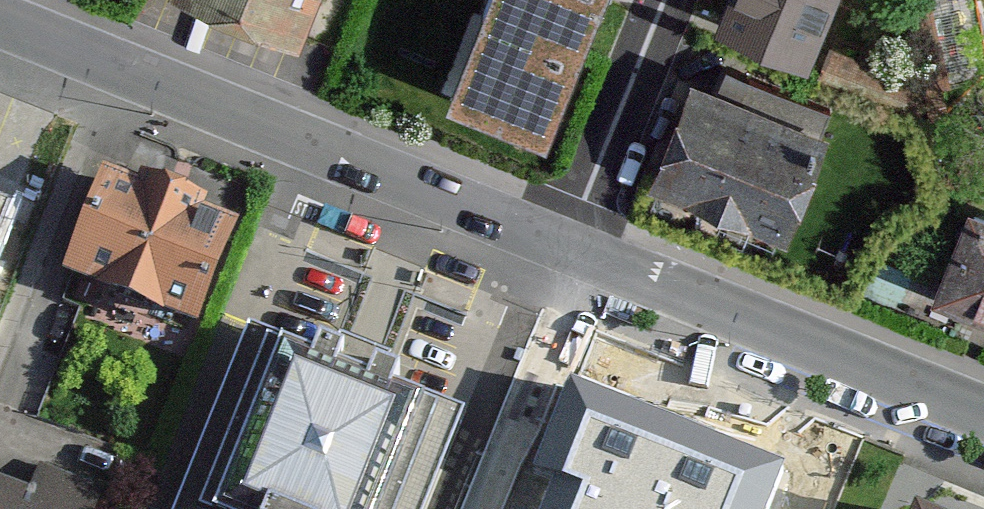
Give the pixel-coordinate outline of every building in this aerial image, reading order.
[(304,44),(324,0),(207,0),(304,44)] [(452,96),(548,131),(597,0),(489,0),(452,96)] [(717,22),(808,58),(831,0),(726,0),(717,22)] [(914,81),(831,48),(818,79),(902,112),(914,81)] [(822,135),(692,84),(653,182),(783,233),(822,135)] [(241,220),(103,165),(55,286),(193,341),(241,220)] [(21,185),(0,177),(0,240),(21,185)] [(961,197),(928,290),(983,309),(983,205),(961,197)] [(235,320),(159,508),(425,508),(464,411),(235,320)] [(584,478),(571,508),(745,508),(766,459),(575,380),(541,460),(584,478)] [(0,480),(0,508),(105,508),(111,492),(43,465),(32,493),(0,480)]
